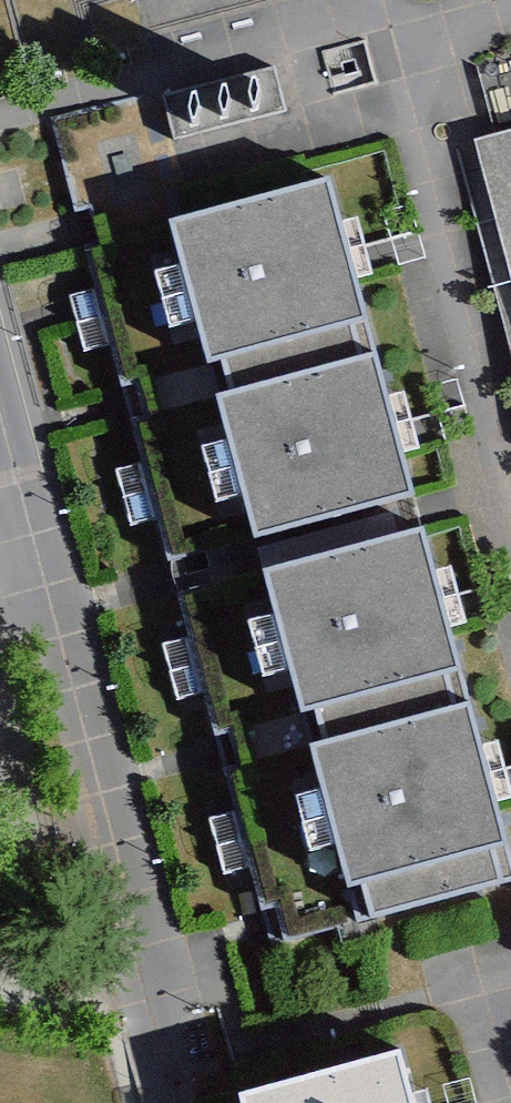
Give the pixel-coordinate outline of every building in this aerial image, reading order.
[(453,143),(510,373),(510,128),(453,143)] [(307,188),(129,228),(324,933),(491,889),(307,188)] [(324,933),(129,228),(67,245),(261,951),(324,933)] [(311,1102),(420,1102),(413,1076),(311,1102)]
